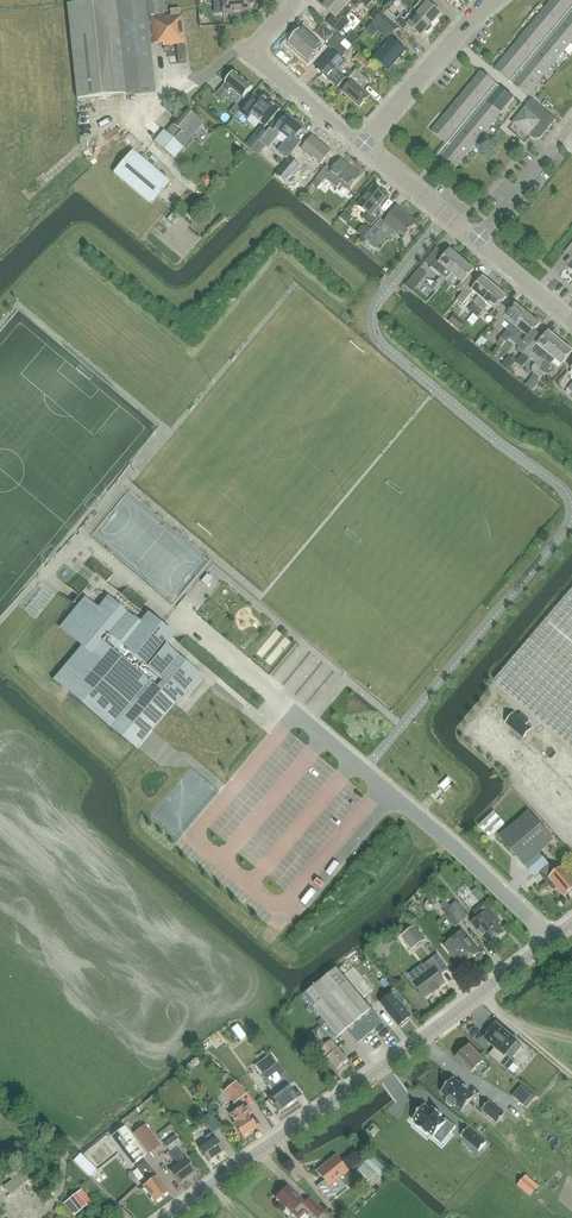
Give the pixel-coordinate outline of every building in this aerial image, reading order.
[(184,43),(182,15),(179,15),(179,9),(170,10),(170,16),(159,17),(158,14),(164,14),(163,0),(108,0),(68,4),(77,99),(155,91),(150,45),(162,43),(163,46),(184,43)] [(240,13),(249,12),(248,0),(223,0),(224,14),(231,14),(231,16),(234,19),(238,19),(240,16),(240,13)] [(323,7),(336,19),(335,21),(340,25),(351,12),(337,0),(330,0),(323,7)] [(351,12),(358,5),(359,6),(363,4),(367,7),(374,0),(337,0),(351,12)] [(413,9),(432,26),(442,15),(429,3),(430,1),(429,0),(420,0),(413,9)] [(494,70),(499,75),(526,98),(571,43),(571,0),(552,0),(495,69),(494,70)] [(390,3),(386,7),(395,16),(399,12),(390,3)] [(400,16),(395,22),(404,30),(409,25),(422,37),(426,33),(427,34),(429,34),(433,30),(433,27),(432,26),(413,9),(412,9),(411,9),(409,12),(409,13),(403,20),(400,16)] [(381,12),(371,24),(390,42),(375,59),(389,71),(406,52),(390,38),(399,28),(381,12)] [(323,24),(316,33),(327,42),(334,34),(323,24)] [(319,49),(299,32),(288,45),(308,62),(319,49)] [(331,50),(315,68),(329,80),(337,87),(345,78),(337,71),(344,63),(339,59),(346,52),(340,46),(346,40),(339,34),(327,47),(331,50)] [(356,54),(369,64),(374,58),(362,47),(356,54)] [(370,76),(386,90),(391,84),(375,70),(370,76)] [(369,96),(361,89),(368,80),(357,71),(350,79),(352,81),(343,92),(360,107),(369,96)] [(223,87),(218,94),(225,99),(230,93),(228,92),(231,88),(244,99),(253,87),(235,73),(226,84),(224,88),(223,87)] [(481,73),(431,132),(441,141),(445,144),(434,158),(438,161),(437,162),(451,174),(512,98),(493,83),(481,73)] [(253,95),(240,111),(248,119),(252,114),(266,125),(279,109),(279,110),(280,109),(279,108),(273,103),(272,102),(270,101),(270,100),(269,100),(262,95),(263,94),(262,94),(261,95),(258,99),(253,95)] [(521,114),(513,124),(528,137),(529,135),(530,135),(532,137),(534,139),(540,138),(545,133),(546,131),(548,128),(556,119),(536,103),(532,99),(531,99),(523,108),(525,110),(521,114)] [(203,123),(185,109),(181,114),(177,111),(172,116),(176,119),(172,124),(173,124),(166,133),(159,127),(149,138),(174,159),(203,123)] [(286,115),(271,133),(284,145),(278,153),(286,159),(301,142),(295,137),(302,129),(302,128),(303,127),(303,125),(298,120),(296,121),(294,122),(286,115)] [(266,133),(260,140),(266,145),(272,138),(266,133)] [(331,152),(313,137),(303,149),(299,146),(291,155),(309,170),(313,164),(317,168),(320,164),(320,165),(331,152)] [(150,204),(169,182),(133,150),(113,173),(150,204)] [(295,176),(302,168),(290,157),(282,166),(295,176)] [(327,166),(311,184),(318,189),(326,179),(337,188),(341,184),(348,190),(360,176),(341,160),(333,170),(327,166)] [(207,181),(215,176),(210,169),(202,174),(207,181)] [(386,198),(373,187),(357,206),(366,213),(362,218),(371,226),(380,215),(375,211),(386,198)] [(378,249),(393,230),(397,234),(399,232),(404,237),(416,223),(396,207),(384,222),(381,219),(365,238),(378,249)] [(344,215),(337,216),(338,224),(350,223),(349,208),(343,208),(344,215)] [(438,256),(431,265),(443,275),(436,283),(440,286),(461,261),(450,251),(445,256),(441,253),(438,256)] [(474,279),(469,275),(473,271),(461,261),(440,286),(447,292),(454,284),(453,284),(457,279),(461,283),(457,288),(463,292),(474,279)] [(412,278),(405,285),(413,291),(419,284),(412,278)] [(483,301),(494,288),(483,278),(479,283),(474,279),(463,292),(469,297),(473,293),(478,297),(474,303),(469,310),(473,313),(483,301)] [(435,282),(431,288),(436,292),(440,286),(436,283),(435,282)] [(500,305),(506,298),(494,288),(483,301),(473,313),(479,317),(484,310),(484,311),(489,306),(495,311),(491,317),(495,320),(505,309),(500,305)] [(516,328),(527,315),(523,311),(523,310),(523,308),(519,305),(517,305),(516,306),(516,305),(510,313),(505,309),(495,320),(500,324),(505,319),(511,324),(499,340),(499,345),(497,348),(499,350),(506,341),(508,338),(516,328)] [(461,324),(467,317),(457,308),(451,315),(461,324)] [(516,328),(508,338),(519,347),(516,350),(522,354),(524,352),(529,347),(540,333),(535,329),(539,325),(539,324),(539,323),(539,321),(535,318),(533,318),(532,319),(527,315),(516,328)] [(485,343),(491,334),(484,329),(478,338),(485,343)] [(549,356),(560,342),(549,332),(545,337),(540,333),(529,347),(524,352),(537,361),(533,366),(533,372),(532,373),(533,375),(549,356)] [(532,376),(537,381),(544,373),(545,374),(552,367),(550,365),(555,360),(561,365),(571,352),(571,351),(560,342),(549,356),(533,375),(532,376)] [(55,679),(54,679),(62,686),(70,693),(84,704),(125,739),(134,747),(136,748),(137,749),(139,748),(153,730),(175,704),(182,710),(206,681),(201,677),(192,669),(183,662),(172,653),(180,644),(173,638),(159,627),(102,579),(61,628),(83,646),(55,679)] [(494,680),(571,746),(571,589),(494,680)] [(271,637),(260,647),(269,657),(280,646),(271,637)] [(276,714),(282,708),(267,694),(262,700),(276,714)] [(506,723),(523,738),(532,728),(528,725),(530,722),(521,714),(519,717),(515,713),(506,723)] [(364,722),(360,727),(371,737),(375,731),(364,722)] [(181,834),(222,780),(192,758),(151,812),(181,834)] [(358,792),(363,785),(351,777),(346,784),(358,792)] [(444,791),(452,782),(448,777),(439,786),(441,787),(444,790),(444,791)] [(571,842),(571,805),(561,795),(543,814),(571,842)] [(504,817),(497,805),(482,814),(490,826),(504,817)] [(571,890),(571,880),(563,869),(557,874),(539,853),(554,841),(529,812),(500,837),(535,877),(539,873),(554,891),(558,888),(565,896),(571,890)] [(450,906),(463,922),(469,917),(457,901),(450,906)] [(485,903),(473,913),(478,919),(472,924),(490,945),(504,933),(487,912),(490,910),(485,903)] [(463,922),(450,906),(444,911),(456,927),(463,922)] [(412,944),(429,934),(419,918),(402,929),(412,944)] [(462,932),(447,943),(465,965),(479,953),(462,932)] [(448,969),(438,956),(423,967),(427,972),(414,983),(425,998),(432,993),(433,995),(440,990),(439,988),(445,983),(440,975),(448,969)] [(304,996),(327,1024),(333,1031),(325,1036),(331,1043),(332,1041),(333,1042),(338,1037),(347,1030),(358,1043),(382,1023),(372,1009),(338,968),(304,996)] [(396,991),(381,1004),(400,1027),(401,1026),(402,1027),(410,1021),(409,1019),(412,1016),(404,1006),(407,1003),(395,988),(394,989),(396,991)] [(222,1040),(240,1026),(233,1018),(216,1032),(222,1040)] [(339,1049),(333,1042),(332,1041),(331,1043),(325,1036),(333,1031),(327,1024),(315,1034),(326,1046),(321,1050),(329,1059),(326,1061),(336,1072),(339,1072),(346,1067),(344,1065),(349,1061),(340,1049),(339,1049)] [(490,1035),(486,1039),(496,1048),(490,1055),(508,1070),(515,1062),(506,1055),(517,1042),(515,1040),(517,1039),(509,1032),(508,1034),(497,1025),(495,1026),(494,1026),(495,1027),(491,1032),(490,1031),(490,1032),(489,1034),(490,1035)] [(458,1057),(457,1058),(472,1073),(477,1068),(483,1076),(491,1068),(470,1046),(463,1052),(461,1052),(458,1055),(458,1057)] [(297,1098),(288,1086),(294,1082),(279,1062),(273,1054),(255,1067),(261,1075),(276,1095),(269,1099),(279,1112),(297,1098)] [(454,1078),(441,1093),(442,1093),(448,1098),(447,1100),(454,1106),(454,1107),(455,1107),(456,1105),(463,1110),(462,1111),(463,1111),(475,1096),(468,1090),(461,1084),(454,1079),(454,1078)] [(235,1103),(246,1094),(236,1081),(225,1091),(235,1103)] [(521,1085),(512,1096),(527,1109),(536,1098),(521,1085)] [(489,1102),(482,1110),(483,1111),(497,1123),(498,1123),(505,1115),(504,1114),(490,1102),(489,1102)] [(418,1113),(413,1120),(413,1121),(414,1120),(419,1125),(418,1126),(417,1125),(417,1126),(427,1135),(428,1134),(427,1134),(428,1132),(433,1137),(434,1138),(434,1137),(442,1144),(450,1134),(456,1127),(446,1118),(444,1121),(440,1117),(441,1116),(442,1116),(442,1115),(434,1108),(433,1109),(434,1109),(432,1111),(426,1106),(427,1105),(426,1104),(420,1111),(418,1113)] [(236,1123),(234,1125),(243,1138),(257,1128),(248,1115),(252,1113),(248,1106),(243,1109),(242,1107),(230,1115),(236,1123)] [(212,1132),(219,1127),(209,1114),(202,1119),(212,1132)] [(145,1124),(134,1133),(149,1153),(160,1144),(145,1124)] [(133,1165),(147,1154),(125,1126),(112,1136),(133,1165)] [(468,1127),(461,1136),(462,1137),(462,1136),(479,1150),(479,1151),(486,1143),(486,1142),(485,1143),(468,1129),(469,1128),(468,1127)] [(209,1162),(224,1151),(212,1133),(205,1137),(209,1143),(199,1149),(209,1162)] [(184,1156),(177,1147),(181,1143),(175,1136),(164,1144),(170,1153),(171,1152),(177,1161),(178,1160),(180,1162),(169,1170),(179,1184),(196,1171),(184,1156)] [(365,1160),(364,1162),(378,1176),(385,1169),(371,1155),(365,1160)] [(335,1181),(347,1171),(336,1156),(317,1171),(325,1181),(317,1187),(328,1200),(341,1189),(335,1181)] [(155,1202),(169,1192),(156,1176),(145,1162),(138,1168),(142,1173),(141,1174),(147,1182),(143,1186),(155,1202)] [(23,1172),(4,1186),(10,1195),(30,1180),(23,1172)] [(525,1173),(517,1183),(529,1194),(537,1183),(525,1173)] [(292,1213),(297,1217),(300,1217),(307,1211),(306,1210),(307,1208),(317,1217),(324,1211),(310,1198),(304,1204),(302,1202),(303,1201),(288,1186),(282,1192),(280,1192),(277,1195),(277,1197),(276,1198),(291,1213),(292,1213)] [(74,1216),(91,1202),(81,1190),(64,1204),(74,1216)]
